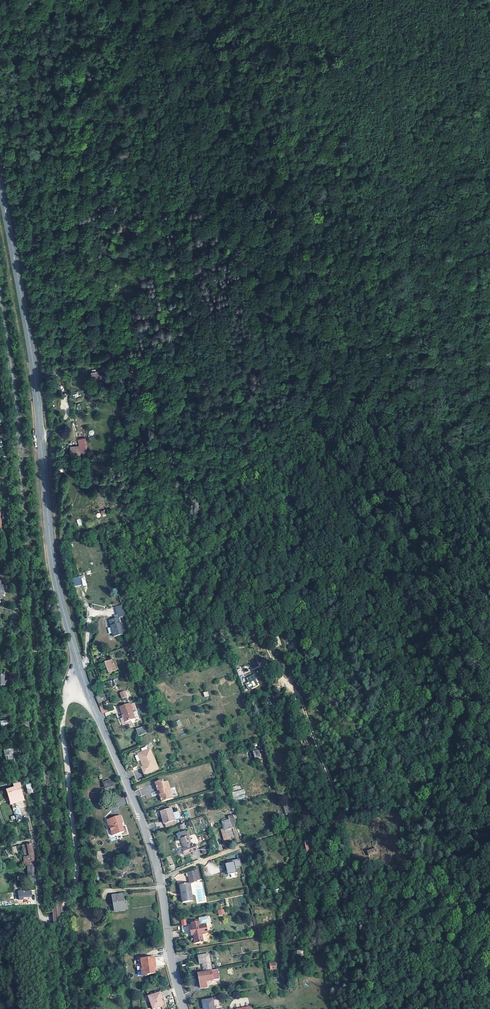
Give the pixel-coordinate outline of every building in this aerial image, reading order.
[(99,372),(99,370),(92,371),(93,378),(102,377),(101,372),(99,372)] [(77,445),(77,444),(72,445),(72,454),(80,454),(80,445),(77,445)] [(79,577),(72,579),(75,588),(82,586),(79,577)] [(116,606),(120,616),(126,614),(123,604),(116,606)] [(125,632),(120,616),(110,619),(115,635),(125,632)] [(247,678),(252,687),(257,685),(256,684),(252,676),(247,678)] [(108,699),(106,692),(96,695),(99,702),(108,699)] [(9,715),(8,698),(0,699),(1,704),(2,704),(3,715),(9,715)] [(125,720),(129,719),(136,717),(130,702),(120,706),(122,713),(123,714),(120,715),(122,721),(125,720)] [(144,726),(136,729),(138,736),(147,733),(144,726)] [(311,742),(309,734),(301,737),(303,744),(311,742)] [(14,753),(12,748),(4,750),(5,755),(8,754),(9,759),(10,763),(15,761),(13,753),(14,753)] [(152,749),(141,754),(143,758),(142,758),(144,763),(145,763),(146,766),(143,767),(145,772),(150,770),(150,771),(151,771),(160,768),(152,749)] [(104,789),(112,786),(110,779),(102,782),(104,789)] [(161,795),(163,801),(174,797),(169,781),(164,782),(164,780),(156,782),(159,790),(161,790),(162,794),(161,795)] [(21,782),(20,781),(14,782),(16,786),(8,788),(10,795),(12,804),(25,799),(21,789),(20,785),(21,784),(21,782)] [(294,813),(292,805),(285,806),(286,812),(289,811),(289,814),(294,813)] [(311,814),(308,805),(302,807),(305,816),(311,814)] [(177,824),(172,808),(161,812),(165,824),(165,823),(166,827),(177,824)] [(224,822),(225,823),(226,830),(223,830),(226,839),(235,837),(232,828),(237,827),(234,815),(229,817),(230,820),(224,822)] [(124,829),(110,832),(111,838),(112,838),(115,848),(127,846),(125,840),(124,837),(126,837),(124,829)] [(181,839),(188,836),(186,830),(176,834),(179,840),(181,839)] [(192,845),(188,836),(181,839),(185,848),(183,849),(185,854),(193,851),(194,852),(198,850),(196,844),(192,845)] [(313,842),(313,839),(306,840),(308,852),(309,856),(316,854),(313,842)] [(241,856),(228,859),(229,861),(224,863),(226,870),(228,869),(229,873),(238,871),(237,865),(243,864),(241,856)] [(200,878),(198,868),(189,870),(190,879),(200,878)] [(190,881),(181,883),(184,902),(194,900),(192,890),(190,881)] [(116,911),(126,909),(123,895),(113,896),(116,911)] [(201,917),(201,920),(202,924),(208,923),(212,923),(211,916),(201,917)] [(195,934),(196,942),(204,941),(203,933),(210,932),(208,923),(202,924),(201,920),(193,922),(194,925),(195,934)] [(199,955),(201,963),(203,963),(205,971),(213,970),(210,953),(199,955)] [(147,974),(156,973),(155,968),(157,968),(155,957),(143,959),(145,970),(146,970),(147,974)] [(124,969),(123,962),(116,962),(116,970),(124,969)] [(221,978),(220,968),(213,970),(205,971),(199,972),(202,987),(209,986),(208,981),(221,978)] [(163,996),(162,992),(149,996),(153,1008),(163,1006),(164,1004),(163,1001),(162,1001),(161,997),(163,996)] [(214,999),(203,1000),(205,1008),(216,1008),(214,999)]
